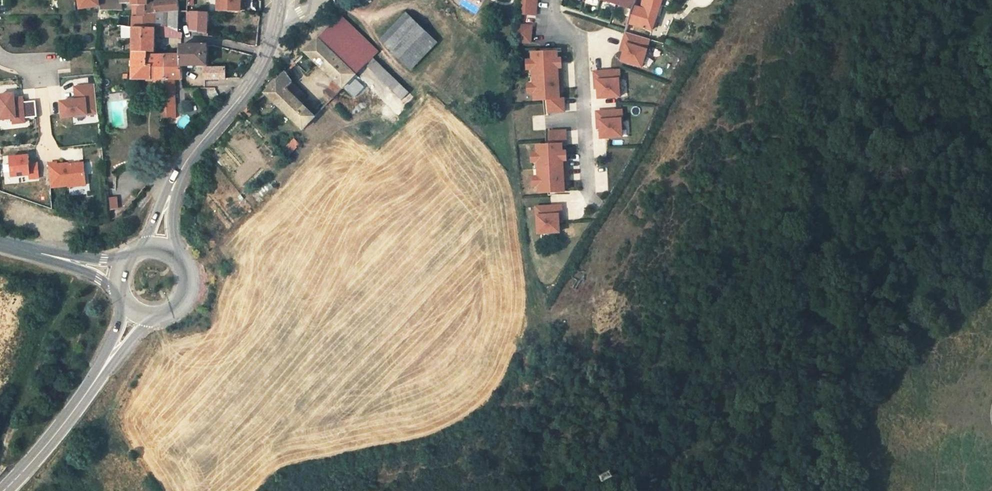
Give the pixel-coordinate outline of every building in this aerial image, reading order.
[(100,1),(100,0),(80,0),(82,9),(101,7),(100,1)] [(123,5),(122,0),(111,0),(100,1),(101,7),(102,11),(123,10),(123,5)] [(123,5),(128,5),(128,10),(133,10),(133,0),(122,0),(123,5)] [(155,15),(153,4),(146,5),(147,0),(133,0),(133,10),(134,17),(136,17),(155,15)] [(175,0),(153,4),(155,15),(178,13),(175,0)] [(222,12),(242,12),(242,0),(222,0),(222,12)] [(523,13),(538,15),(539,0),(524,0),(523,13)] [(632,12),(633,7),(635,0),(595,0),(632,12)] [(639,9),(633,7),(632,12),(628,24),(651,31),(659,7),(669,10),(672,0),(642,0),(639,9)] [(192,22),(192,33),(204,33),(204,36),(209,37),(209,33),(207,33),(208,13),(191,13),(192,22)] [(379,50),(342,13),(332,24),(369,60),(376,53),(379,50)] [(409,70),(436,41),(405,13),(379,41),(409,70)] [(536,23),(521,22),(519,38),(534,39),(536,23)] [(356,74),(369,60),(332,24),(319,37),(356,74)] [(149,51),(156,51),(156,25),(134,27),(133,52),(149,54),(149,51)] [(648,38),(626,32),(622,42),(626,43),(621,60),(642,65),(646,49),(645,48),(648,38)] [(332,99),(356,74),(319,37),(296,61),(307,71),(316,61),(337,80),(326,92),(332,99)] [(181,65),(182,65),(207,64),(208,45),(183,46),(181,46),(181,55),(181,65)] [(149,54),(133,52),(133,80),(151,80),(151,90),(167,90),(166,80),(165,80),(165,54),(149,54)] [(402,79),(376,53),(369,60),(395,86),(402,79)] [(538,53),(529,53),(529,60),(533,60),(533,69),(529,69),(529,76),(558,76),(558,69),(554,69),(554,60),(554,53),(538,53)] [(167,90),(175,90),(175,80),(182,79),(182,65),(181,65),(181,55),(165,54),(165,80),(166,80),(167,90)] [(205,78),(226,78),(226,66),(205,67),(205,78)] [(621,69),(596,70),(596,79),(599,79),(599,96),(620,95),(620,78),(621,78),(621,69)] [(304,128),(316,116),(306,106),(296,96),(301,90),(296,85),(297,84),(295,83),(290,77),(286,72),(267,92),(304,128)] [(558,76),(529,76),(529,84),(533,84),(533,92),(529,92),(529,100),(538,100),(541,100),(541,98),(545,98),(545,112),(541,112),(541,114),(558,114),(558,100),(554,100),(554,93),(554,84),(558,84),(558,76)] [(92,87),(74,89),(76,102),(61,103),(63,119),(97,115),(95,90),(92,90),(92,87)] [(175,90),(167,90),(167,96),(168,105),(176,106),(175,90)] [(301,90),(296,96),(306,106),(311,100),(301,90)] [(0,97),(0,102),(2,122),(14,121),(15,126),(26,125),(26,120),(38,119),(36,103),(24,104),(23,99),(9,101),(9,96),(0,97)] [(176,119),(176,106),(168,105),(168,112),(168,119),(176,119)] [(252,117),(257,111),(253,106),(247,112),(252,117)] [(623,110),(598,111),(598,120),(601,120),(601,137),(622,136),(622,119),(623,119),(623,110)] [(548,133),(541,133),(541,144),(538,144),(536,144),(536,147),(529,147),(529,154),(529,163),(529,176),(558,175),(558,166),(565,166),(565,158),(561,158),(561,143),(565,143),(564,129),(548,130),(548,133)] [(158,149),(151,161),(158,171),(166,161),(158,149)] [(14,179),(31,177),(32,181),(40,180),(39,165),(30,166),(29,158),(11,160),(14,179)] [(58,165),(50,166),(52,189),(70,187),(70,189),(87,187),(85,165),(70,166),(70,165),(58,166),(58,165)] [(558,175),(529,176),(529,178),(529,186),(529,194),(538,194),(554,194),(554,186),(554,178),(558,178),(558,175)] [(118,199),(109,200),(110,211),(119,210),(118,199)] [(559,206),(534,207),(535,218),(534,218),(535,236),(556,234),(555,217),(559,217),(559,206)]
